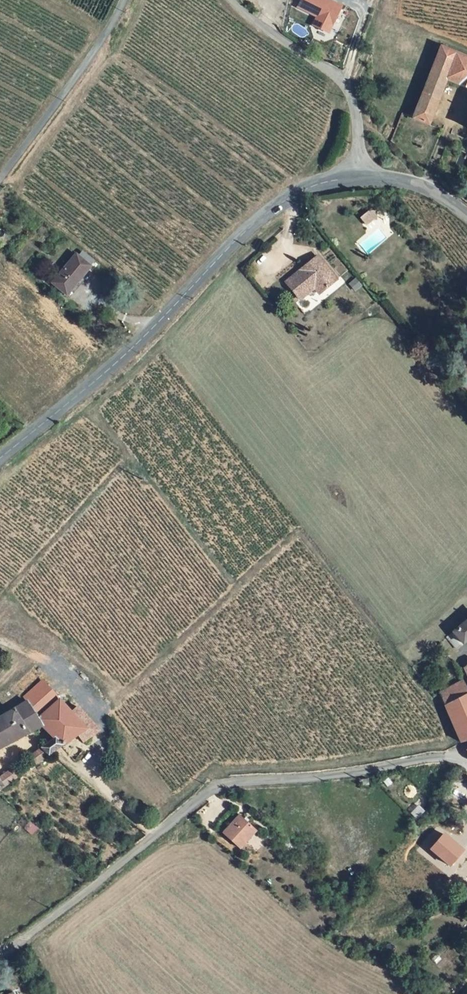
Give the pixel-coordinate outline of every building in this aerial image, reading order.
[(342,4),(332,0),(299,0),(296,6),(316,15),(311,26),(329,34),(342,4)] [(441,44),(412,113),(428,120),(447,75),(466,83),(466,55),(441,44)] [(372,209),(360,218),(366,225),(377,216),(372,209)] [(337,265),(317,241),(285,267),(299,284),(313,272),(319,279),(337,265)] [(90,266),(75,253),(51,282),(66,294),(90,266)] [(456,631),(458,633),(466,625),(466,605),(448,621),(456,631)] [(450,636),(456,631),(448,621),(442,627),(450,636)] [(448,705),(446,706),(458,735),(466,734),(466,695),(459,672),(439,684),(448,705)] [(37,764),(65,744),(79,732),(84,728),(83,727),(92,720),(77,703),(71,709),(59,697),(39,716),(46,725),(57,736),(33,755),(37,764)] [(46,725),(39,716),(27,704),(8,714),(4,709),(0,711),(0,750),(46,725)] [(84,728),(79,732),(84,738),(97,725),(92,720),(83,727),(84,728)] [(22,774),(17,767),(0,780),(0,790),(22,774)] [(248,823),(232,807),(215,824),(230,840),(248,823)] [(445,833),(431,849),(450,866),(464,850),(445,833)] [(8,983),(0,987),(0,993),(13,993),(8,983)]
